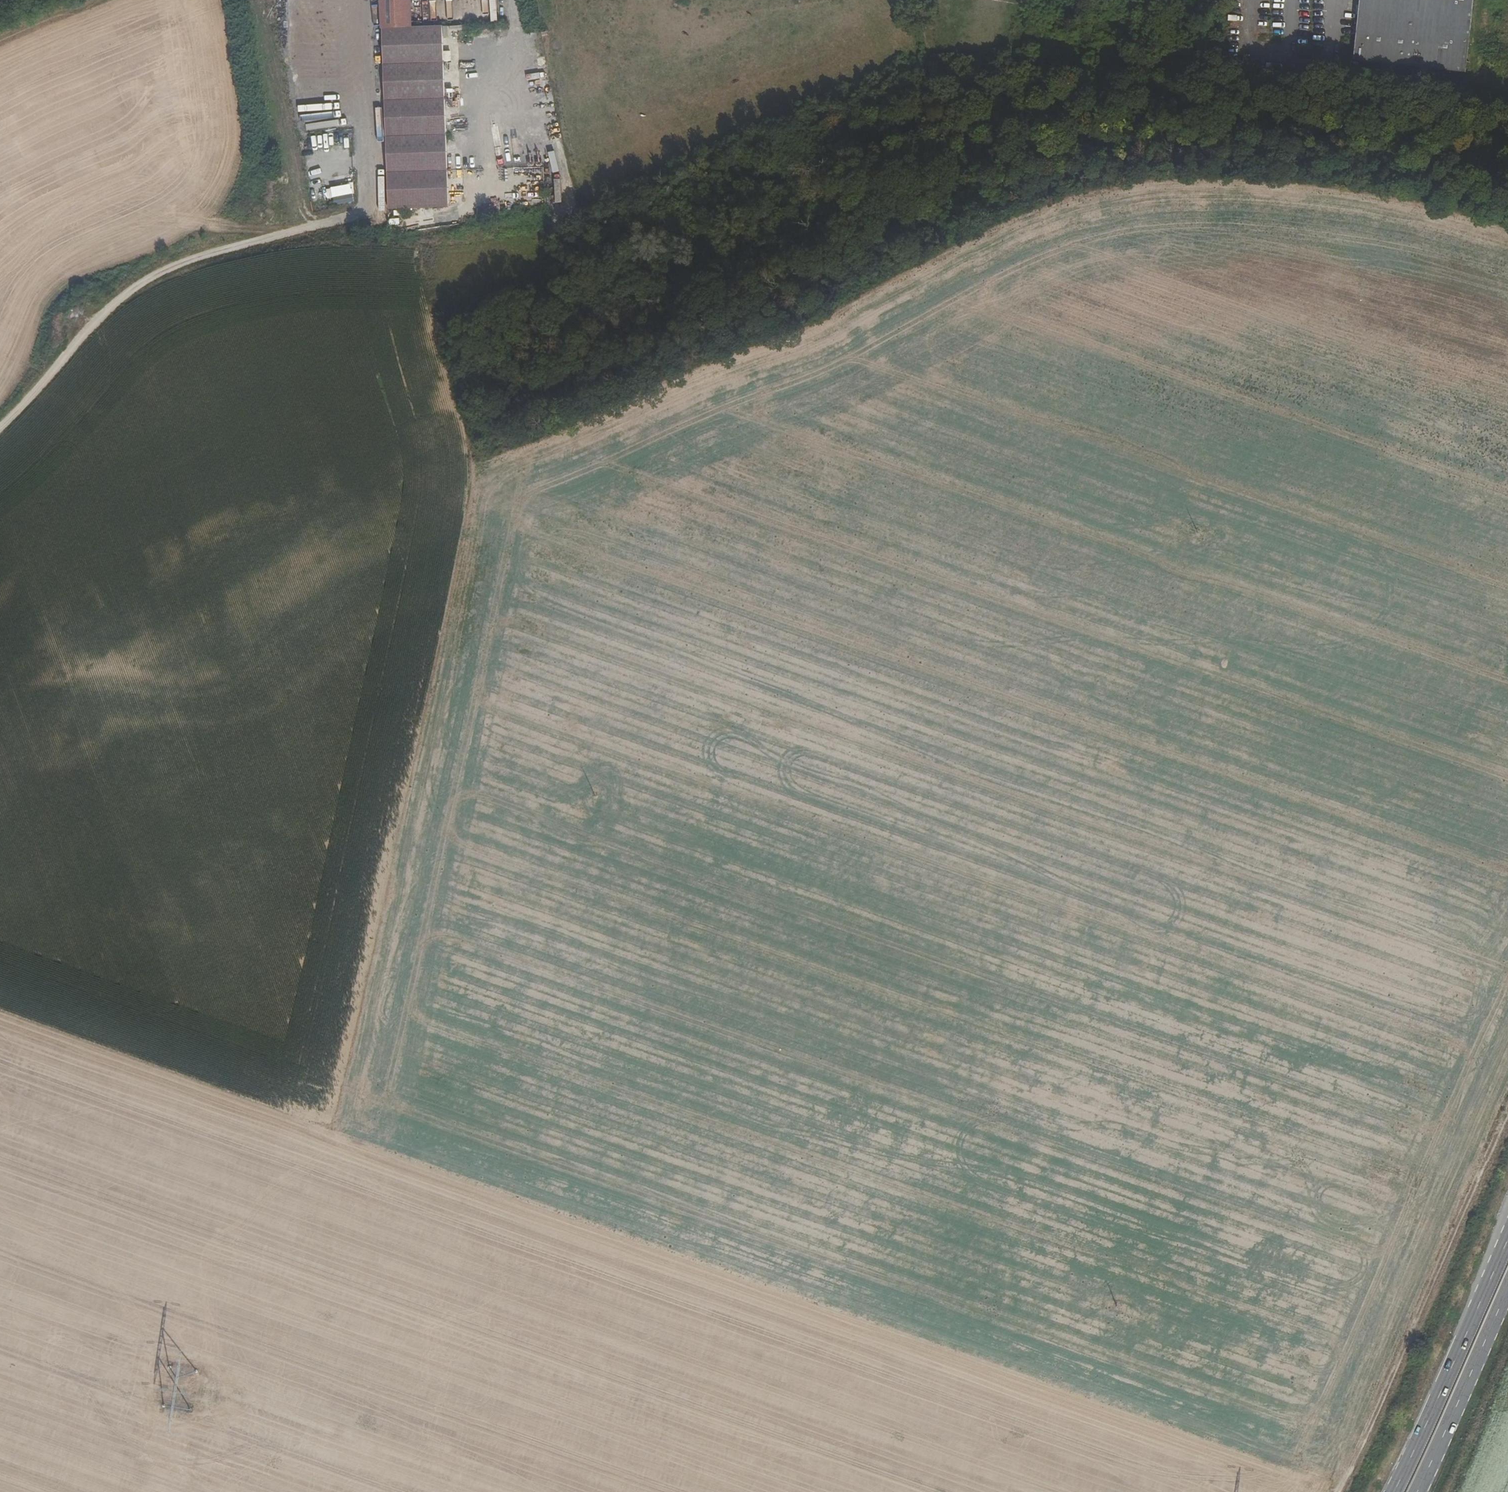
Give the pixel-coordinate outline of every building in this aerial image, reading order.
[(411,26),(410,0),(380,0),(381,27),(411,26)] [(1469,37),(1470,29),(1473,0),(1360,0),(1358,21),(1357,29),(1353,61),(1465,72),(1469,37)] [(1101,26),(1119,28),(1120,19),(1102,17),(1101,26)] [(411,26),(381,27),(382,65),(442,62),(441,25),(411,26)] [(442,62),(382,65),(383,100),(444,98),(442,62)] [(458,96),(458,108),(472,108),(471,95),(458,96)] [(444,98),(383,100),(385,136),(445,134),(444,98)] [(445,134),(385,136),(386,172),(446,170),(445,134)] [(446,170),(386,172),(387,209),(448,207),(446,170)] [(352,194),(333,198),(335,207),(354,202),(352,194)]
